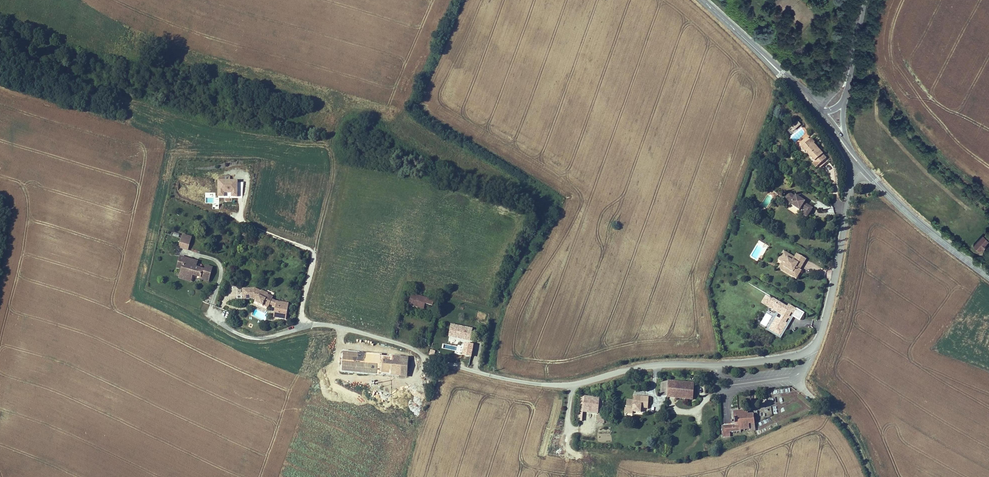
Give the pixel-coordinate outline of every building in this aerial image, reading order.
[(798,143),(801,146),(807,140),(804,137),(798,143)] [(827,161),(812,144),(813,143),(809,138),(807,140),(801,146),(799,147),(803,151),(804,151),(814,161),(818,165),(820,168),(823,165),(827,161)] [(225,193),(231,193),(231,197),(237,197),(238,181),(230,181),(223,181),(217,180),(217,197),(225,197),(225,193)] [(793,196),(786,192),(783,198),(789,202),(788,204),(797,210),(798,208),(802,211),(801,214),(806,217),(808,213),(811,207),(803,202),(804,201),(793,195),(793,196)] [(182,235),(178,248),(188,251),(192,237),(182,235)] [(983,236),(973,247),(979,252),(988,242),(988,241),(984,237),(983,236)] [(801,268),(806,260),(797,254),(794,257),(784,250),(778,259),(781,262),(785,264),(783,267),(791,273),(789,276),(795,279),(801,271),(799,270),(798,269),(800,267),(801,268)] [(199,279),(208,282),(213,268),(205,266),(204,270),(196,267),(198,262),(179,256),(177,264),(182,266),(181,270),(178,279),(190,283),(192,276),(199,278),(199,279)] [(777,268),(789,276),(791,273),(783,267),(785,264),(781,262),(777,268)] [(255,289),(242,289),(243,299),(253,299),(254,298),(257,300),(256,301),(255,303),(262,306),(263,306),(264,302),(269,305),(272,299),(273,298),(268,295),(268,294),(261,291),(261,292),(255,289)] [(410,303),(418,305),(420,298),(412,296),(410,303)] [(762,302),(782,316),(778,321),(773,318),(765,329),(777,337),(784,325),(782,324),(789,313),(791,315),(790,316),(797,321),(801,315),(787,306),(786,308),(772,299),(771,300),(765,296),(762,302)] [(420,298),(418,305),(425,307),(432,309),(434,302),(420,298)] [(289,304),(276,301),(272,299),(269,305),(275,308),(273,318),(285,321),(289,304)] [(766,312),(760,323),(765,326),(771,315),(766,312)] [(453,326),(451,338),(469,342),(472,330),(453,326)] [(340,369),(349,370),(351,352),(342,351),(340,369)] [(349,370),(356,371),(358,353),(351,352),(349,370)] [(358,353),(356,371),(366,372),(367,364),(379,366),(379,373),(389,374),(391,357),(358,353)] [(391,357),(389,374),(404,376),(406,358),(391,357)] [(367,364),(366,372),(379,373),(379,366),(367,364)] [(667,380),(664,381),(664,398),(689,399),(692,383),(687,382),(684,382),(670,381),(667,380)] [(581,396),(580,412),(600,413),(601,397),(581,396)] [(630,397),(628,413),(636,414),(637,409),(644,410),(645,398),(630,397)] [(740,424),(741,431),(749,430),(749,432),(755,431),(753,414),(748,414),(747,410),(738,411),(733,412),(734,425),(740,424)] [(740,424),(734,425),(722,426),(723,438),(730,437),(730,433),(741,432),(741,431),(740,424)]
